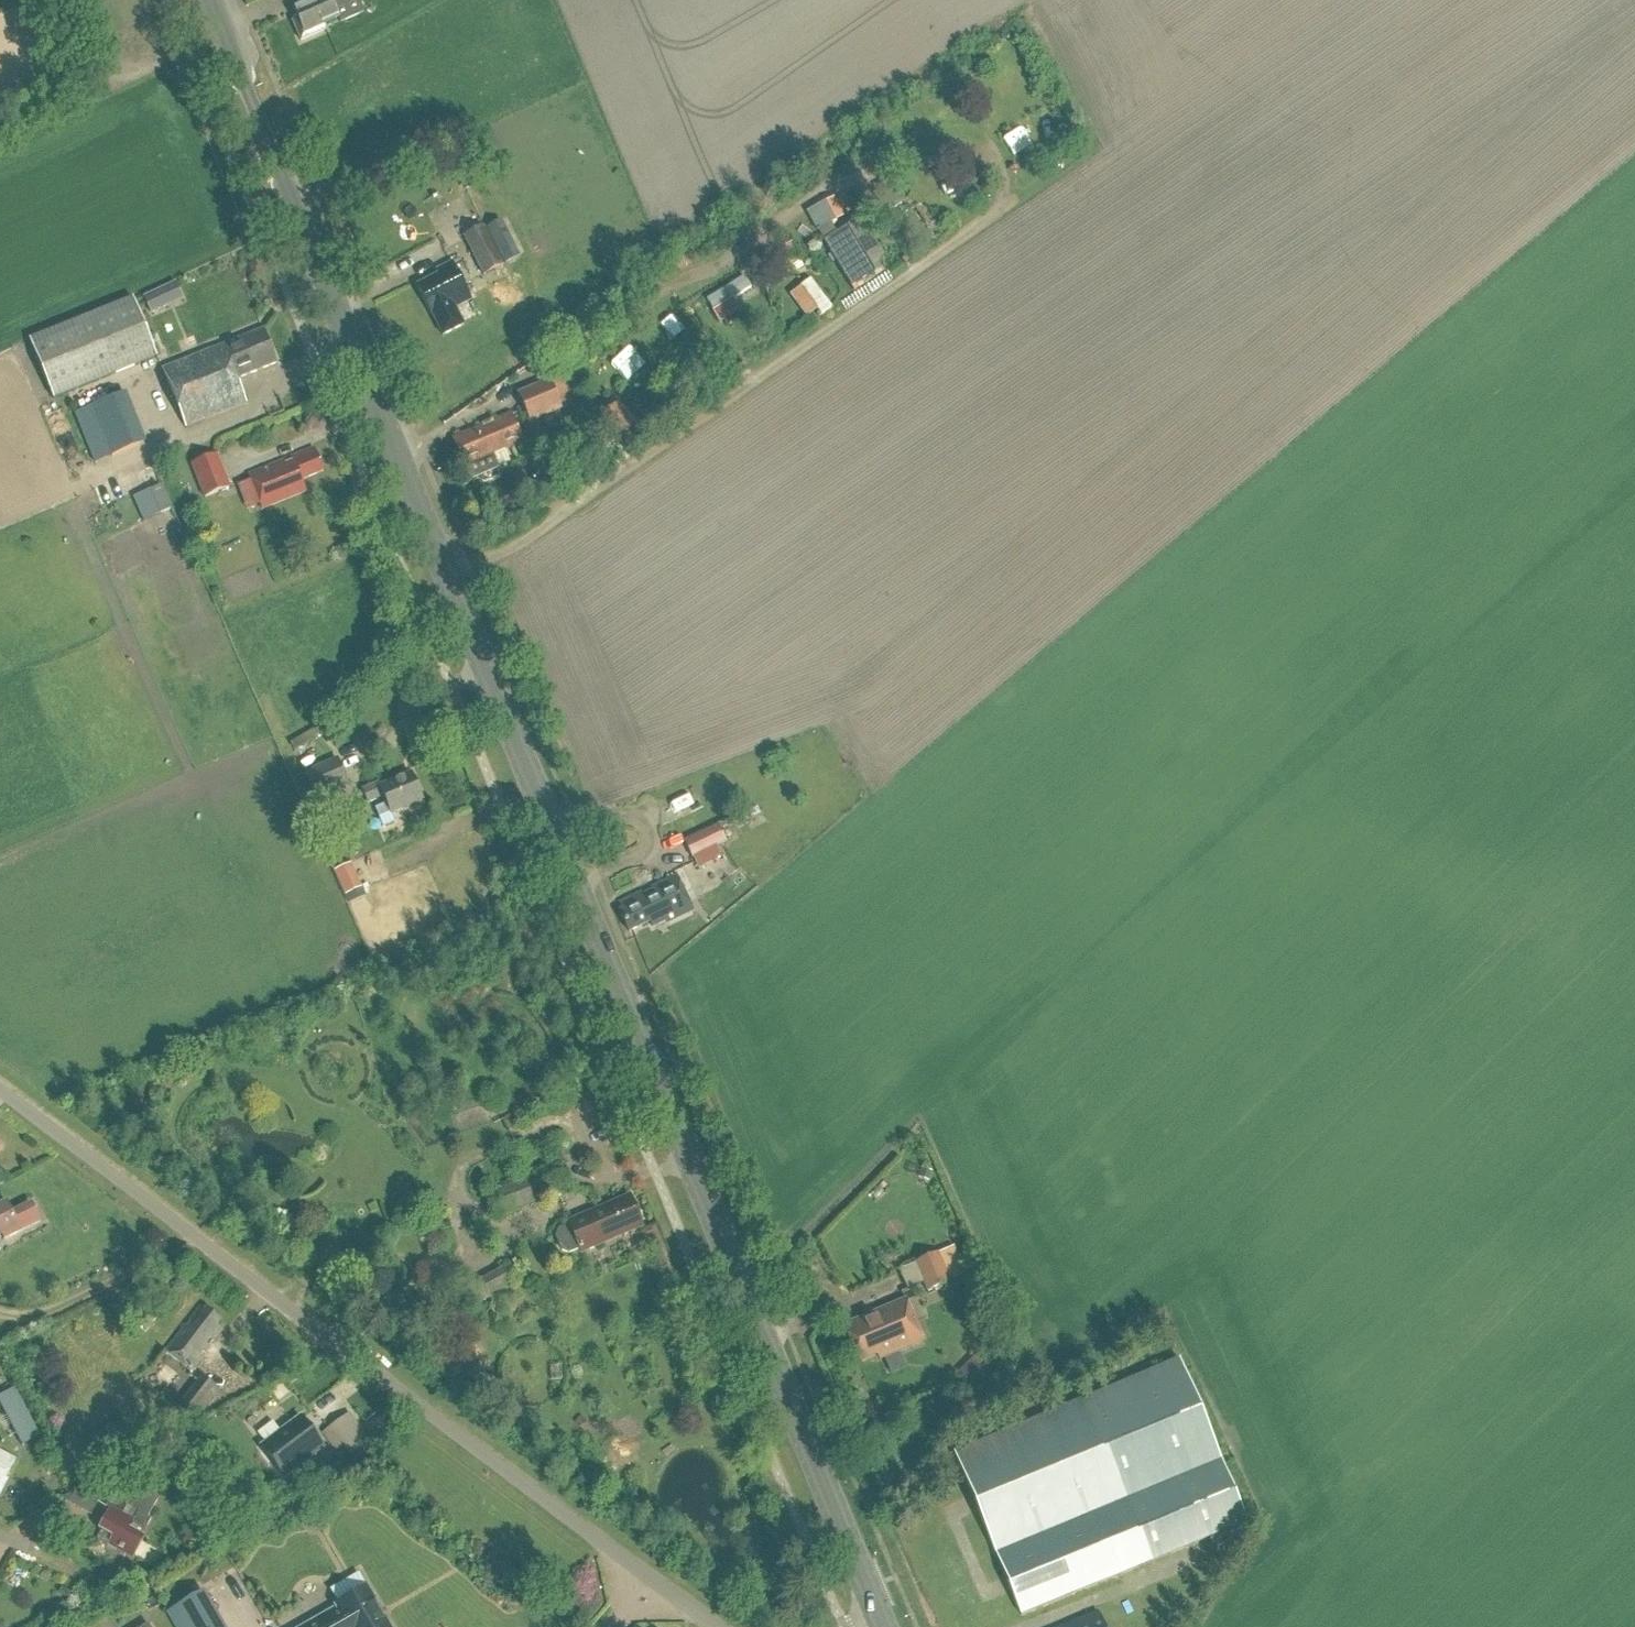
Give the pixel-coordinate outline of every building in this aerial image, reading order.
[(293,11),(297,21),(291,23),(299,42),(324,32),(322,26),(340,19),(335,7),(352,0),(320,0),(293,11)] [(484,227),(464,237),(484,276),(504,266),(484,227)] [(436,275),(415,286),(441,337),(463,326),(455,309),(472,300),(453,261),(434,271),(436,275)] [(157,359),(133,298),(29,340),(54,400),(157,359)] [(491,331),(496,343),(513,336),(509,324),(491,331)] [(277,364),(262,329),(161,370),(185,429),(246,405),(236,380),(277,364)] [(561,411),(548,381),(517,394),(529,424),(561,411)] [(145,443),(127,393),(77,411),(95,461),(145,443)] [(521,443),(510,416),(450,438),(461,466),(467,482),(499,470),(495,459),(505,455),(503,450),(521,443)] [(560,436),(552,416),(522,427),(529,447),(560,436)] [(247,476),(261,510),(305,492),(301,482),(322,473),(313,449),(290,458),(292,462),(284,465),(282,462),(247,476)] [(230,487),(217,455),(191,466),(204,498),(230,487)] [(146,501),(154,529),(169,525),(161,497),(146,501)] [(348,787),(337,760),(303,774),(314,799),(309,801),(315,815),(328,809),(323,797),(348,787)] [(422,801),(411,774),(380,787),(378,782),(360,789),(366,804),(383,797),(386,804),(375,808),(384,829),(394,825),(390,814),(422,801)] [(724,844),(715,826),(684,842),(692,859),(724,844)] [(358,890),(349,865),(334,871),(344,895),(358,890)] [(692,910),(677,876),(621,902),(624,909),(621,911),(630,930),(649,921),(651,926),(663,921),(664,923),(692,910)] [(434,1101),(445,1099),(442,1082),(431,1084),(434,1101)] [(566,1191),(556,1165),(485,1192),(496,1219),(566,1191)] [(642,1227),(631,1196),(566,1223),(558,1227),(554,1235),(560,1252),(569,1255),(577,1252),(642,1227)] [(6,1201),(0,1203),(0,1236),(14,1229),(16,1234),(37,1224),(28,1206),(12,1213),(6,1201)] [(965,1275),(953,1248),(914,1263),(926,1291),(965,1275)] [(510,1284),(503,1269),(481,1281),(488,1295),(510,1284)] [(922,1340),(904,1299),(843,1325),(859,1361),(877,1353),(880,1359),(922,1340)] [(198,1306),(163,1351),(190,1372),(223,1331),(218,1328),(221,1324),(198,1306)] [(157,1319),(147,1312),(138,1325),(148,1332),(157,1319)] [(1245,1525),(1178,1360),(953,1451),(1020,1616),(1245,1525)] [(217,1393),(200,1379),(178,1407),(195,1421),(217,1393)] [(19,1398),(1,1407),(16,1436),(34,1427),(19,1398)] [(371,1445),(349,1414),(321,1433),(334,1452),(342,1447),(350,1459),(371,1445)] [(301,1416),(261,1447),(285,1479),(302,1466),(308,1474),(322,1464),(316,1456),(326,1449),(301,1416)] [(0,1452),(0,1500),(9,1482),(6,1480),(16,1461),(0,1452)] [(132,1562),(144,1540),(141,1539),(151,1521),(147,1520),(158,1500),(138,1489),(123,1517),(106,1508),(99,1522),(102,1523),(96,1533),(99,1535),(95,1542),(132,1562)] [(99,1501),(77,1490),(61,1500),(90,1516),(99,1501)] [(364,1590),(337,1605),(342,1613),(318,1626),(385,1626),(364,1590)] [(197,1595),(166,1612),(175,1626),(216,1626),(197,1595)] [(1097,1611),(1061,1626),(1104,1626),(1097,1611)]
